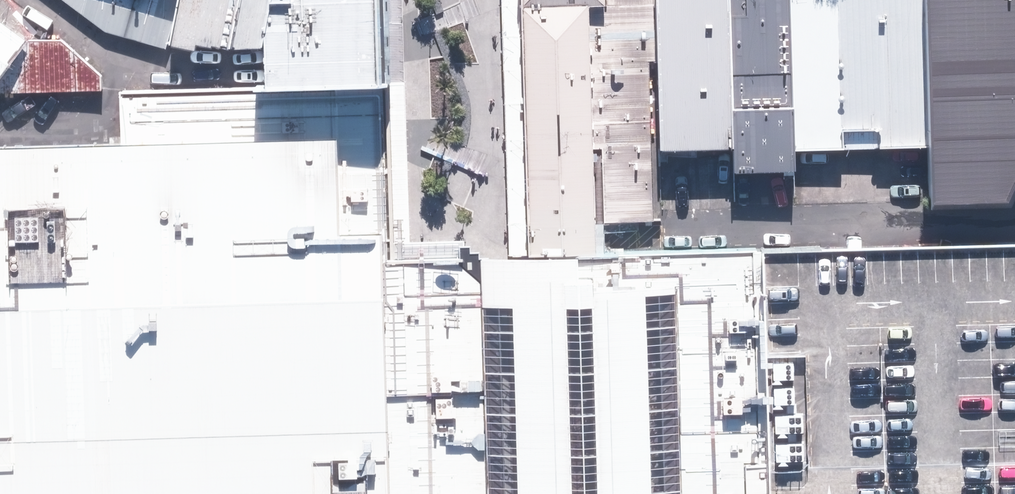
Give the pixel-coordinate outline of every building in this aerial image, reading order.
[(178,0),(63,0),(104,32),(167,50),(168,44),(178,0)] [(168,44),(195,51),(196,44),(264,48),(272,0),(178,0),(168,44)] [(383,84),(382,0),(272,0),(264,48),(266,90),(383,84)] [(383,84),(386,243),(386,266),(465,262),(465,247),(465,242),(409,243),(402,0),(382,0),(383,84)] [(508,259),(529,259),(522,0),(501,0),(508,259)] [(529,259),(603,245),(601,144),(607,145),(609,218),(657,216),(653,57),(662,57),(656,0),(522,0),(529,259)] [(795,0),(656,0),(662,57),(663,145),(736,142),(736,168),(802,165),(801,146),(795,0)] [(931,0),(795,0),(801,146),(935,141),(931,0)] [(936,193),(1014,191),(1014,0),(931,0),(935,141),(936,193)] [(3,76),(33,38),(34,36),(0,11),(0,81),(3,76)] [(33,38),(3,76),(4,93),(106,88),(106,73),(66,37),(33,38)] [(776,241),(603,245),(529,259),(508,259),(501,259),(491,259),(479,260),(479,254),(470,254),(470,248),(465,247),(465,262),(386,266),(386,243),(383,84),(266,90),(119,92),(120,144),(0,147),(0,493),(1014,493),(1014,232),(776,241)]
